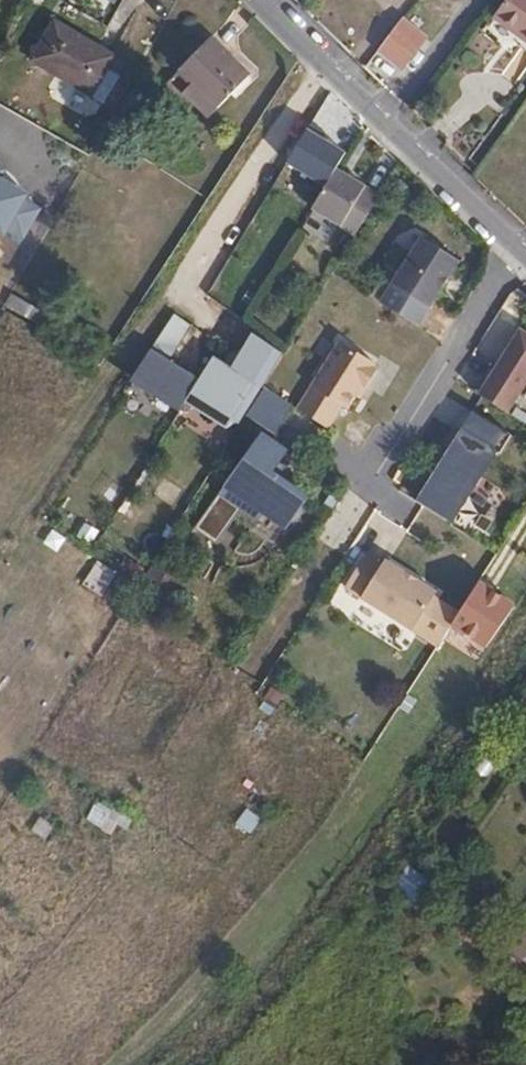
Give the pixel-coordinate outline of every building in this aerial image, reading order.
[(496,12),(523,33),(522,37),(525,40),(525,0),(506,0),(496,12)] [(41,45),(68,61),(89,20),(62,5),(41,45)] [(402,19),(378,49),(406,72),(431,41),(402,19)] [(89,20),(68,61),(97,78),(119,38),(89,20)] [(170,63),(183,77),(203,95),(208,99),(239,66),(200,31),(170,63)] [(177,87),(195,104),(203,95),(183,77),(176,86),(177,87)] [(357,184),(331,168),(307,209),(333,225),(357,184)] [(9,237),(13,231),(27,239),(44,208),(27,198),(30,193),(3,178),(5,173),(0,170),(0,233),(9,237)] [(418,233),(378,298),(415,322),(457,257),(418,233)] [(177,315),(137,382),(184,415),(189,406),(205,380),(175,359),(194,326),(177,315)] [(477,395),(504,413),(525,376),(525,335),(516,328),(477,395)] [(189,406),(232,433),(283,352),(260,338),(240,370),(219,357),(205,380),(189,406)] [(337,338),(295,407),(328,427),(341,404),(346,407),(355,394),(361,383),(366,385),(376,368),(372,365),(374,361),(337,338)] [(355,394),(359,396),(366,385),(361,383),(355,394)] [(508,436),(469,413),(417,501),(446,518),(488,448),(494,452),(498,454),(508,436)] [(287,454),(259,437),(228,489),(246,500),(240,510),(264,524),(270,514),(293,528),(311,498),(279,480),(273,476),(282,461),(287,454)] [(494,452),(488,448),(446,518),(453,522),(494,452)] [(289,464),(282,461),(273,476),(279,480),(289,464)] [(393,575),(378,565),(357,597),(423,640),(447,603),(396,570),(393,575)]
